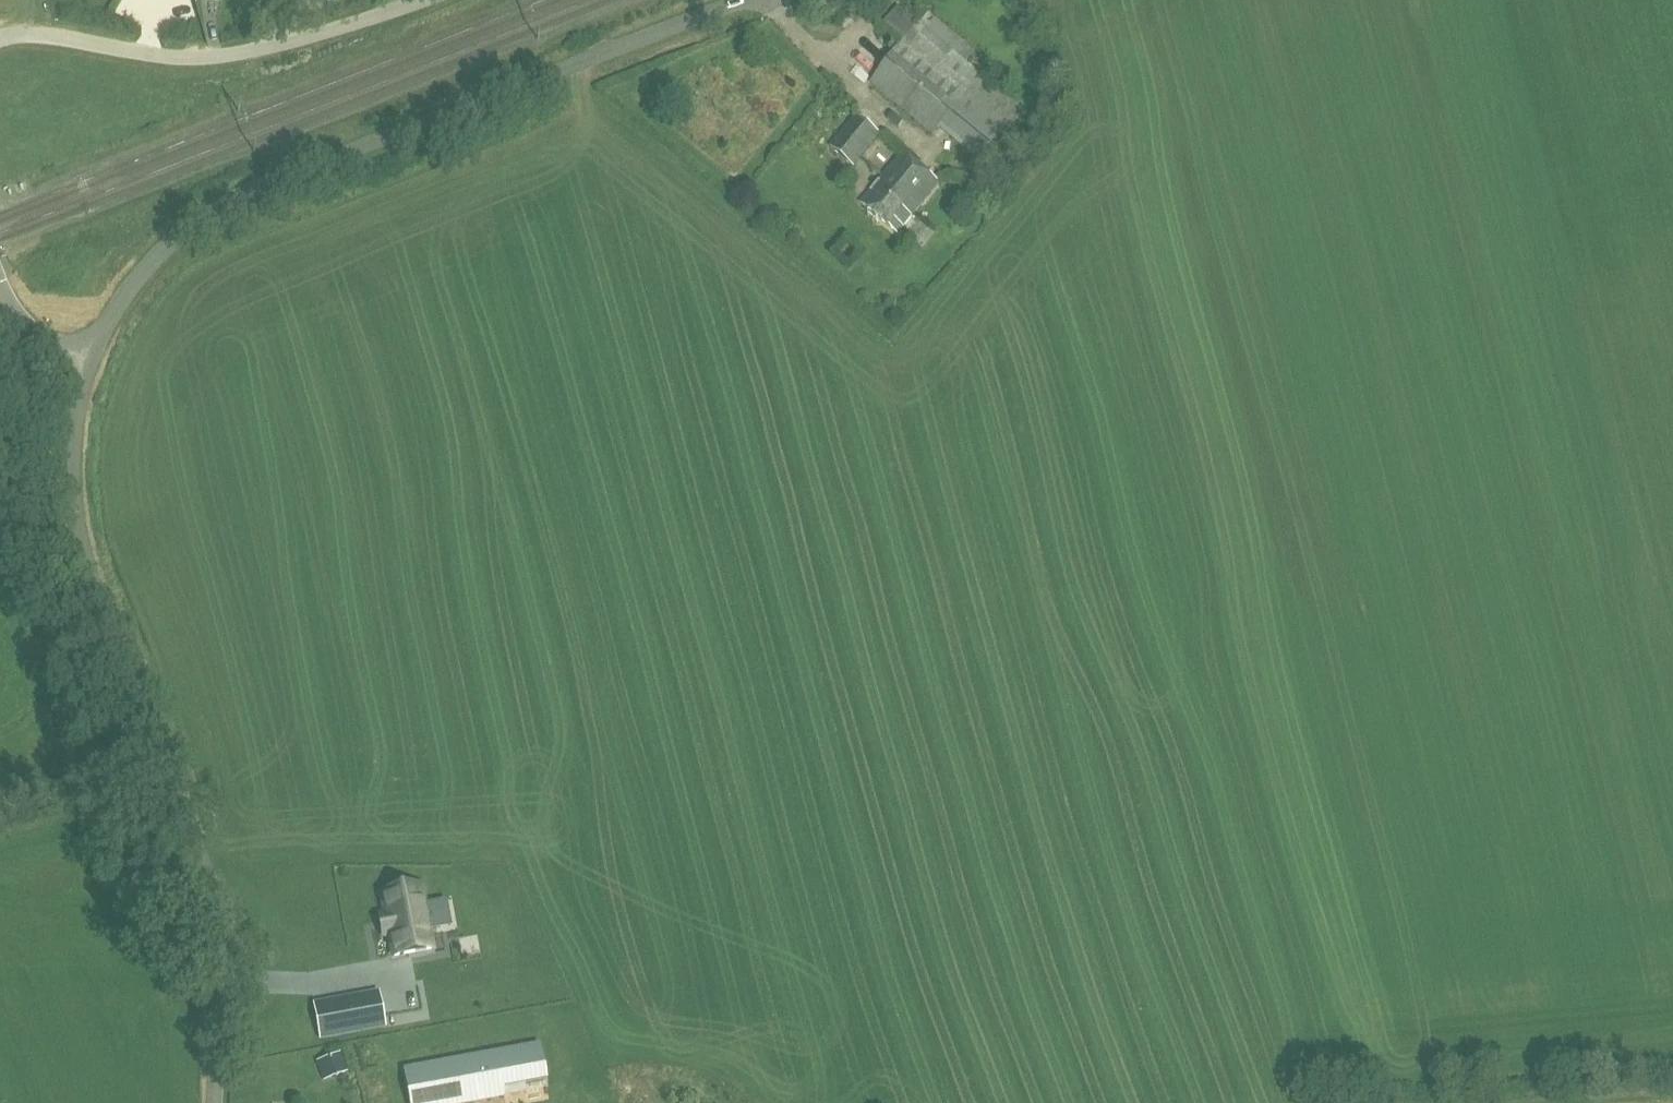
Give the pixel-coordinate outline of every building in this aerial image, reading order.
[(875,20),(888,11),(881,0),(866,0),(863,2),(875,20)] [(1022,109),(919,24),(871,83),(934,134),(940,127),(979,160),(1022,109)] [(880,134),(858,115),(831,148),(854,166),(880,134)] [(918,123),(909,134),(930,153),(940,143),(918,123)] [(940,182),(902,152),(860,203),(898,234),(940,182)] [(423,885),(386,892),(398,955),(435,948),(432,931),(440,929),(435,903),(427,904),(423,885)] [(379,991),(315,1003),(321,1038),(385,1025),(379,991)] [(404,1070),(410,1102),(476,1102),(481,1102),(480,1098),(503,1093),(503,1089),(547,1081),(540,1044),(404,1070)] [(340,1052),(326,1058),(334,1077),(348,1072),(340,1052)]
